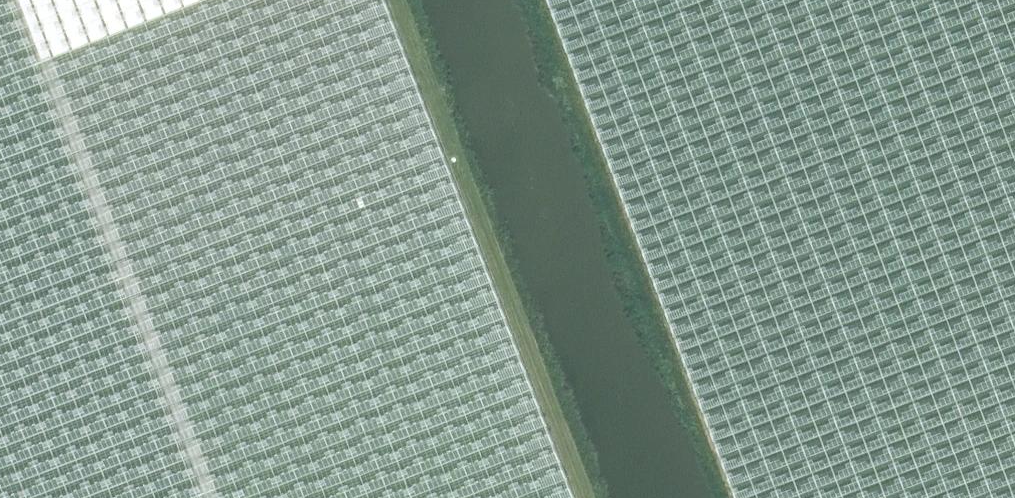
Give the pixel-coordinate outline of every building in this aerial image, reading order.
[(386,0),(0,0),(0,497),(575,497),(386,0)] [(737,497),(1014,497),(1014,0),(550,0),(737,497)]
